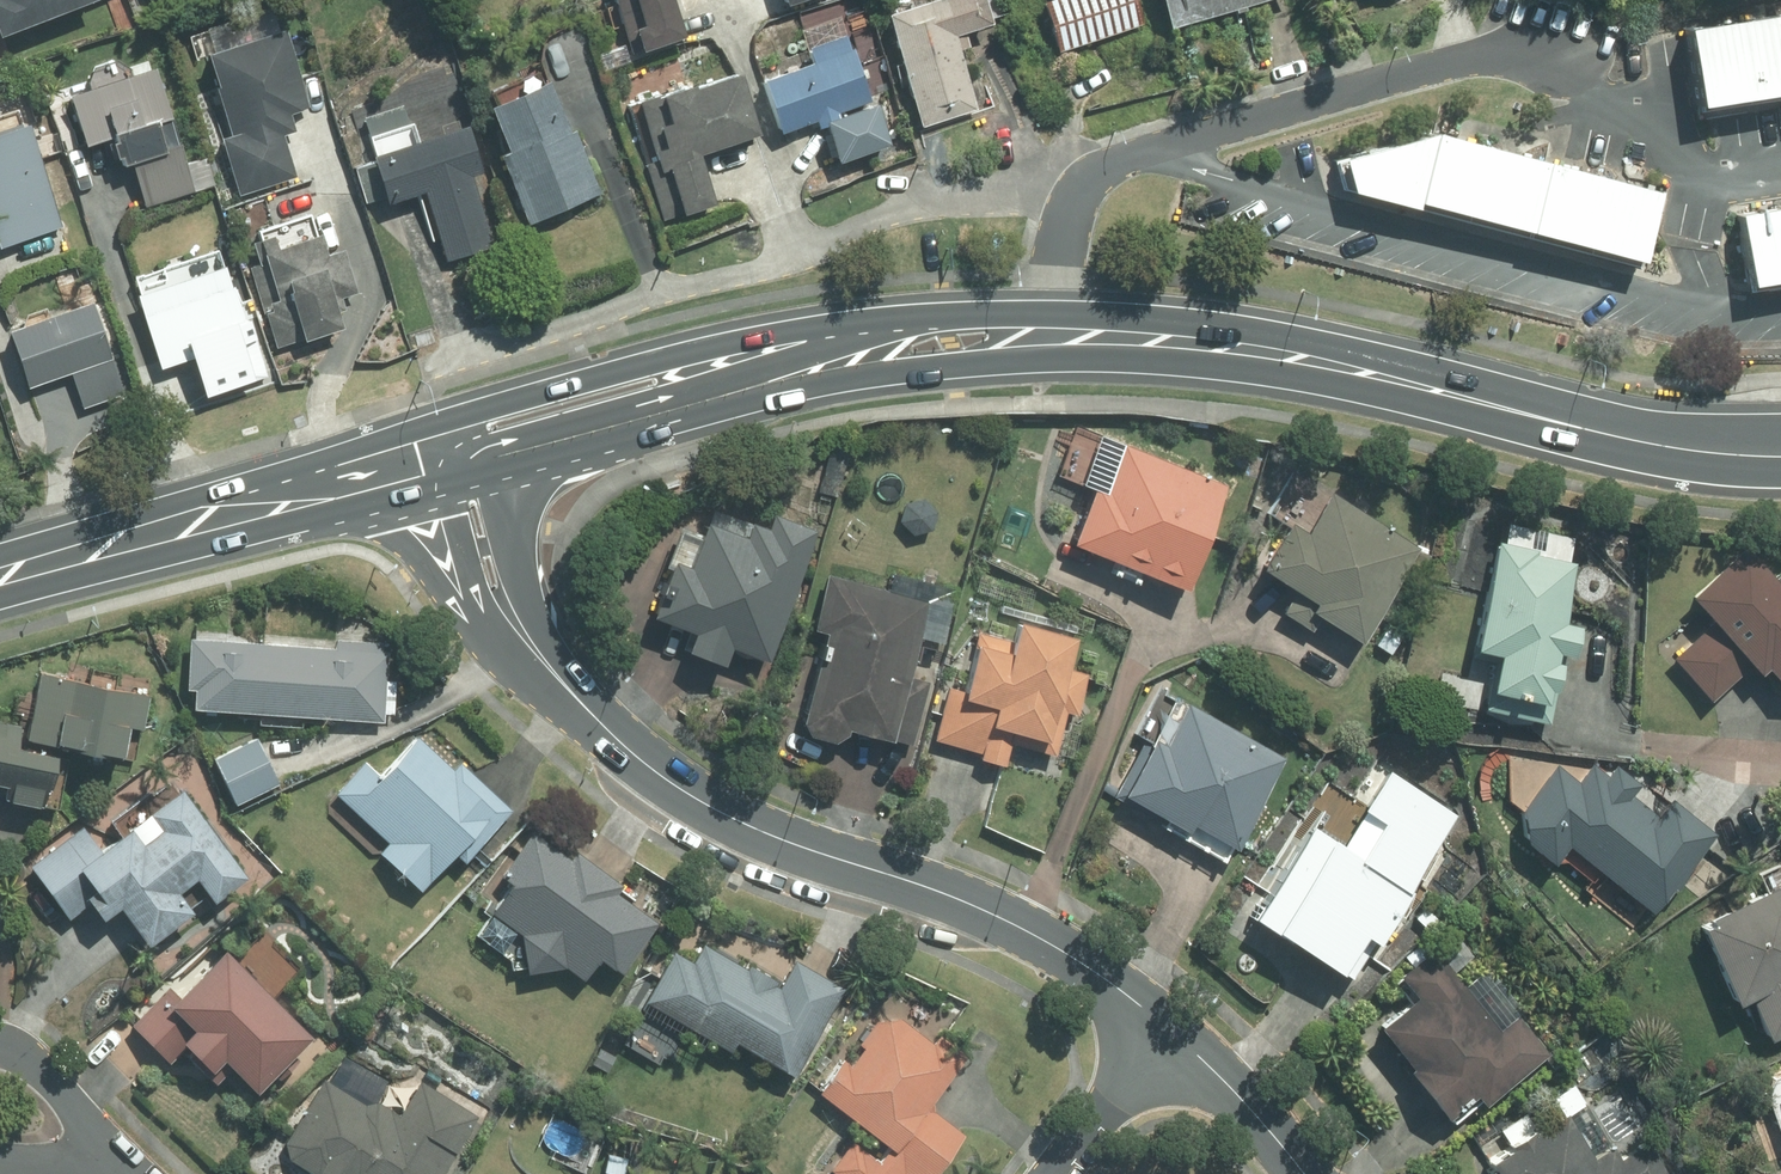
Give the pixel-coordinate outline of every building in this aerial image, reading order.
[(8,32),(91,0),(0,0),(0,12),(8,32)] [(619,60),(672,39),(657,0),(596,0),(619,60)] [(774,15),(811,0),(767,0),(774,15)] [(870,20),(908,130),(969,109),(945,42),(976,32),(965,0),(927,0),(870,20)] [(1030,5),(1049,59),(1139,27),(1129,0),(1043,0),(1030,5)] [(1154,31),(1259,0),(1145,0),(1154,31)] [(241,130),(230,134),(246,192),(302,176),(290,133),(300,130),(295,112),(316,106),(293,26),(217,48),(241,130)] [(1683,42),(1696,122),(1780,107),(1780,26),(1683,42)] [(801,70),(751,88),(769,138),(810,124),(824,166),(875,149),(838,39),(795,53),(801,70)] [(92,65),(98,85),(74,92),(90,141),(123,131),(132,160),(139,158),(154,207),(204,192),(187,139),(174,144),(166,120),(183,115),(167,64),(134,74),(128,54),(92,65)] [(730,73),(620,112),(660,222),(706,205),(689,158),(753,135),(730,73)] [(593,194),(566,131),(558,135),(535,80),(498,95),(520,148),(510,152),(537,217),(593,194)] [(0,132),(0,220),(8,245),(68,226),(35,121),(0,132)] [(475,122),(380,149),(382,158),(357,165),(367,199),(394,191),(396,200),(433,189),(452,259),(499,245),(478,173),(489,170),(475,122)] [(1346,179),(1350,210),(1635,273),(1651,198),(1424,144),(1346,179)] [(1727,223),(1743,310),(1780,303),(1780,213),(1727,223)] [(268,264),(256,268),(279,346),(353,324),(344,292),(362,286),(351,249),(330,255),(323,229),(295,237),(292,227),(260,237),(268,264)] [(196,339),(213,334),(218,348),(235,343),(231,328),(255,321),(236,261),(222,265),(217,251),(138,275),(166,365),(201,354),(196,339)] [(101,299),(20,326),(36,374),(74,361),(89,405),(132,391),(101,299)] [(1217,489),(1073,431),(1056,475),(1086,487),(1060,551),(1174,596),(1217,489)] [(1411,547),(1325,492),(1299,475),(1269,523),(1275,526),(1247,570),(1301,605),(1296,613),(1348,647),(1411,547)] [(695,540),(671,532),(640,622),(681,637),(674,658),(709,670),(716,651),(757,665),(804,530),(753,513),(749,524),(706,509),(695,540)] [(1489,523),(1484,548),(1461,655),(1475,658),(1465,709),(1541,725),(1562,624),(1552,622),(1569,540),(1489,523)] [(1737,549),(1683,599),(1702,620),(1662,657),(1702,701),(1734,671),(1753,672),(1768,688),(1780,689),(1780,596),(1737,549)] [(947,594),(883,576),(879,591),(818,574),(801,635),(811,637),(783,737),(824,749),(828,735),(875,748),(904,645),(931,653),(947,594)] [(951,693),(940,690),(927,742),(973,754),(971,763),(995,770),(1001,745),(1046,756),(1057,717),(1069,720),(1081,675),(1056,668),(1063,641),(1003,626),(1001,638),(967,629),(951,693)] [(391,646),(194,632),(191,685),(205,686),(203,706),(389,718),(390,709),(400,710),(402,679),(389,678),(391,646)] [(37,722),(0,717),(0,771),(23,774),(21,795),(50,799),(52,782),(65,784),(70,741),(131,749),(135,721),(149,723),(154,684),(44,669),(37,722)] [(1278,762),(1170,698),(1109,800),(1217,864),(1278,762)] [(263,733),(220,752),(240,800),(283,781),(263,733)] [(515,808),(466,759),(456,769),(424,736),(388,772),(372,757),(340,789),(391,840),(386,845),(424,883),(459,848),(467,856),(515,808)] [(1328,844),(1297,824),(1236,917),(1322,974),(1326,968),(1365,993),(1382,967),(1357,950),(1453,807),(1384,761),(1328,844)] [(1545,765),(1509,810),(1509,840),(1539,864),(1553,847),(1574,864),(1567,872),(1582,883),(1588,875),(1638,915),(1705,832),(1660,795),(1646,813),(1624,795),(1633,783),(1610,764),(1600,777),(1582,762),(1566,782),(1545,765)] [(252,871),(189,788),(110,849),(90,822),(36,864),(72,911),(97,892),(112,910),(126,899),(158,940),(200,907),(185,888),(203,875),(219,896),(252,871)] [(522,965),(568,957),(590,972),(601,956),(625,972),(655,926),(661,930),(676,907),(583,845),(577,854),(535,826),(505,871),(519,881),(481,937),(522,965)] [(1684,926),(1723,1005),(1737,998),(1758,1043),(1780,1032),(1780,883),(1749,898),(1741,882),(1714,895),(1720,908),(1684,926)] [(1401,998),(1359,1032),(1428,1118),(1456,1096),(1469,1113),(1550,1048),(1484,964),(1460,983),(1449,970),(1467,956),(1449,933),(1424,953),(1417,945),(1399,959),(1405,966),(1387,981),(1401,998)] [(796,1068),(848,985),(800,955),(782,985),(704,936),(691,956),(680,949),(649,998),(733,1050),(743,1034),(796,1068)] [(317,1031),(232,943),(182,991),(172,980),(133,1018),(172,1058),(194,1036),(222,1064),(236,1051),(266,1082),(317,1031)] [(897,983),(821,1085),(895,1139),(881,1157),(851,1135),(822,1173),(937,1173),(969,1131),(931,1103),(969,1050),(945,1032),(951,1023),(897,983)] [(1749,1082),(1780,1167),(1780,1071),(1749,1082)] [(477,1111),(423,1082),(405,1115),(325,1072),(301,1116),(316,1124),(295,1163),(315,1173),(443,1173),(477,1111)] [(1481,1159),(1489,1173),(1662,1173),(1646,1146),(1615,1163),(1608,1151),(1581,1166),(1555,1119),(1481,1159)]
